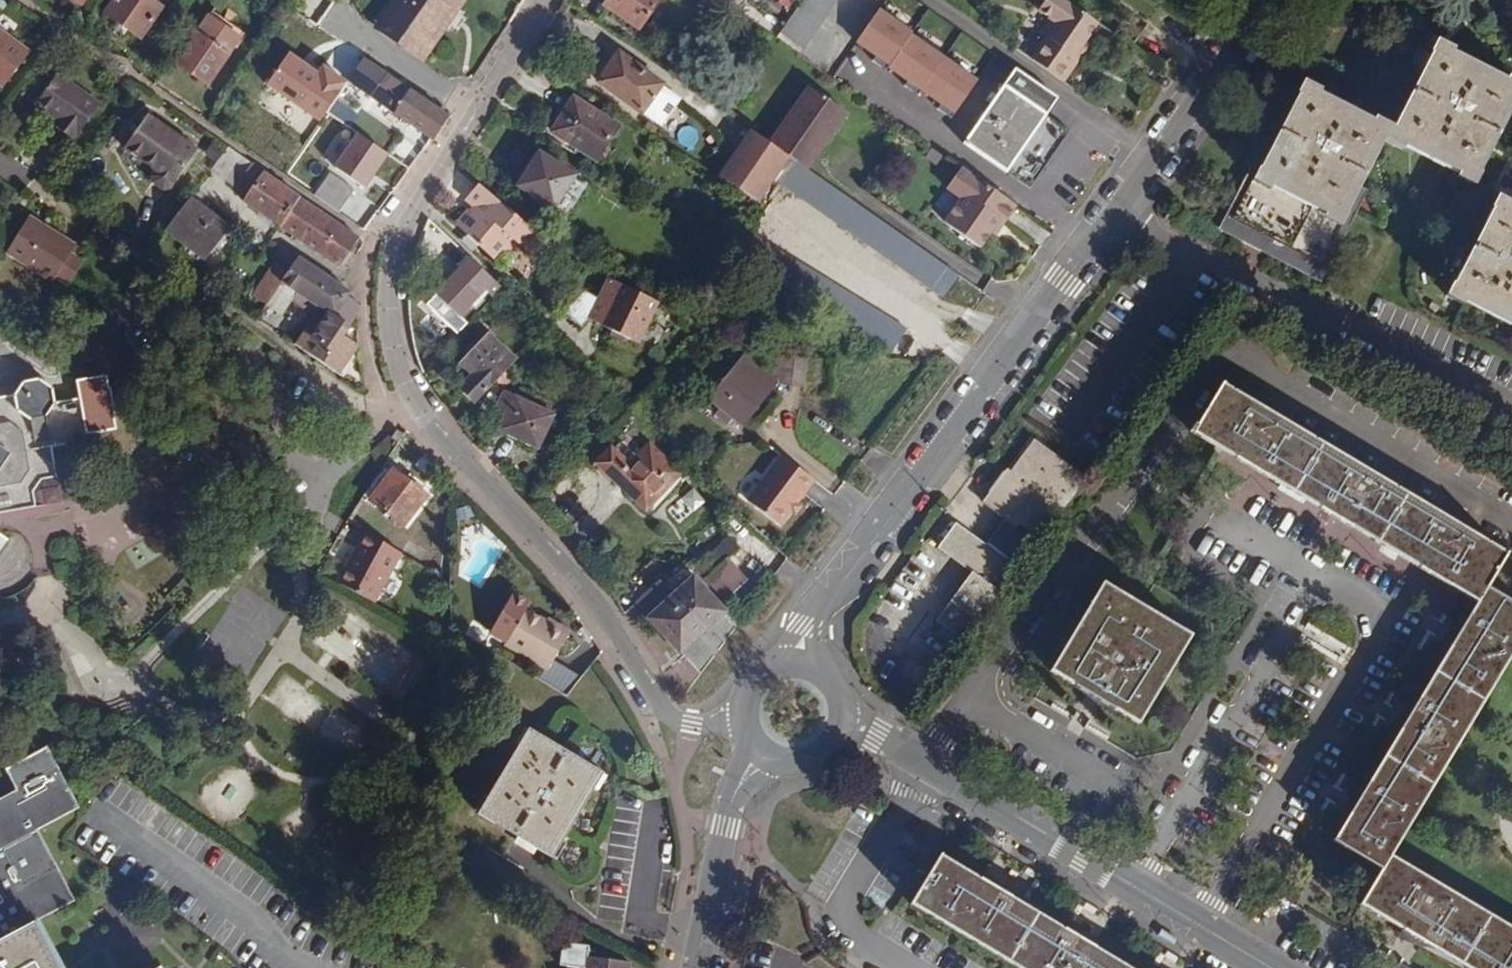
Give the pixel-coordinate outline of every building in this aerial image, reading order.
[(105,14),(141,40),(163,8),(151,0),(115,0),(105,14)] [(422,60),(461,0),(460,0),(398,0),(378,30),(422,60)] [(605,6),(638,29),(659,0),(609,0),(605,6)] [(837,0),(803,0),(780,33),(803,49),(837,0)] [(1097,22),(1065,0),(1044,0),(1038,9),(1051,19),(1043,33),(1047,36),(1031,59),(1063,81),(1079,57),(1075,54),(1084,41),(1097,22)] [(919,34),(881,8),(857,42),(895,69),(919,34)] [(0,31),(0,87),(2,89),(29,53),(0,31)] [(985,78),(919,34),(895,69),(961,113),(985,78)] [(178,64),(209,86),(229,57),(198,35),(178,64)] [(1088,45),(1084,41),(1075,54),(1079,57),(1088,45)] [(1383,140),(1403,151),(1405,147),(1457,173),(1456,177),(1476,186),(1482,174),(1479,172),(1500,124),(1511,104),(1511,79),(1508,77),(1506,80),(1453,52),(1453,49),(1435,41),(1429,53),(1431,54),(1394,127),(1390,125),(1383,140)] [(322,74),(289,52),(266,85),(325,125),(352,86),(326,68),(322,74)] [(663,84),(619,52),(597,81),(642,113),(643,111),(662,125),(680,99),(662,86),(663,84)] [(450,116),(365,60),(349,82),(372,99),(372,100),(433,141),(450,116)] [(101,105),(59,74),(35,105),(57,121),(54,125),(73,140),(101,105)] [(1346,213),(1383,140),(1390,125),(1374,118),(1373,120),(1320,94),(1320,90),(1304,81),(1296,93),(1298,96),(1260,170),(1257,169),(1250,180),(1253,182),(1229,226),(1318,271),(1341,226),(1342,227),(1348,215),(1346,213)] [(798,163),(805,168),(844,110),(807,85),(768,143),(787,155),(798,163)] [(1070,132),(1003,86),(964,142),(1030,189),(1070,132)] [(597,160),(618,127),(574,98),(551,131),(597,160)] [(199,151),(148,115),(125,148),(157,171),(153,176),(155,183),(164,189),(171,189),(176,184),(199,151)] [(718,178),(755,202),(772,177),(787,155),(768,143),(750,130),(718,178)] [(395,158),(360,136),(339,168),(370,190),(395,158)] [(301,199),(229,148),(211,171),(247,197),(243,203),(280,228),(301,199)] [(586,183),(539,153),(518,186),(565,216),(586,183)] [(772,177),(783,185),(798,163),(787,155),(772,177)] [(943,298),(958,275),(805,168),(798,163),(783,185),(943,298)] [(1005,221),(1017,204),(962,166),(947,187),(962,197),(945,221),(980,246),(990,231),(998,220),(1005,221)] [(331,174),(315,197),(340,214),(356,190),(331,174)] [(535,258),(548,244),(477,183),(465,199),(471,204),(478,210),(475,214),(467,209),(454,225),(492,258),(499,250),(507,251),(517,243),(535,258)] [(1497,195),(1491,209),(1492,211),(1455,283),(1453,282),(1446,296),(1463,305),(1465,302),(1511,327),(1511,203),(1497,195)] [(231,229),(191,198),(164,232),(205,262),(231,229)] [(358,239),(301,199),(280,228),(338,268),(358,239)] [(471,204),(467,209),(475,214),(478,210),(471,204)] [(57,278),(71,256),(77,246),(30,217),(6,255),(54,283),(57,278)] [(998,220),(990,231),(995,234),(1005,221),(998,220)] [(907,330),(751,233),(735,257),(891,352),(907,330)] [(70,286),(84,263),(71,256),(57,278),(70,286)] [(352,293),(301,257),(291,270),(267,305),(284,317),(294,301),(315,315),(322,321),(327,315),(335,320),(350,297),(352,293)] [(492,297),(500,288),(470,259),(437,295),(460,316),(471,304),(484,289),(489,294),(492,297)] [(267,305),(291,270),(277,261),(252,295),(267,305)] [(638,342),(657,301),(606,277),(597,297),(587,292),(565,314),(580,329),(589,318),(595,302),(602,305),(596,322),(608,328),(612,335),(624,340),(631,338),(638,342)] [(476,308),(489,294),(484,289),(471,304),(476,308)] [(359,302),(350,297),(335,320),(327,315),(322,321),(302,350),(346,380),(355,367),(349,362),(359,347),(346,337),(359,317),(359,302)] [(589,318),(596,322),(602,305),(595,302),(589,318)] [(302,350),(322,321),(315,315),(295,346),(302,350)] [(459,390),(474,405),(517,360),(489,334),(460,364),(472,375),(459,390)] [(820,384),(822,360),(771,356),(769,371),(747,354),(710,399),(743,425),(779,381),(820,384)] [(37,508),(35,492),(43,481),(58,478),(53,447),(88,441),(81,401),(56,405),(54,389),(41,380),(24,382),(16,396),(0,398),(0,514),(37,508)] [(1390,858),(1511,654),(1511,605),(1485,588),(1505,555),(1222,385),(1197,424),(1195,424),(1191,432),(1291,492),(1388,550),(1453,589),(1476,602),(1462,627),(1408,718),(1358,800),(1333,841),(1381,870),(1360,905),(1418,940),(1465,967),(1511,967),(1511,930),(1390,858)] [(553,415),(504,393),(496,411),(505,415),(499,431),(538,448),(553,415)] [(676,454),(657,437),(649,445),(631,428),(597,464),(645,510),(679,474),(668,463),(676,454)] [(1086,477),(1033,439),(989,502),(1042,539),(1086,477)] [(814,481),(781,455),(746,501),(780,526),(790,512),(797,503),(814,481)] [(370,501),(404,527),(428,496),(393,470),(370,501)] [(694,488),(684,501),(697,511),(707,498),(694,488)] [(802,506),(797,503),(790,512),(795,515),(802,506)] [(938,548),(972,571),(989,548),(956,524),(938,548)] [(365,534),(337,585),(375,606),(403,554),(365,534)] [(989,548),(972,571),(937,621),(966,643),(1019,569),(989,548)] [(679,653),(724,612),(692,577),(672,596),(659,581),(634,603),(679,653)] [(1190,635),(1102,583),(1050,670),(1096,698),(1139,723),(1190,635)] [(530,603),(512,593),(489,633),(507,642),(506,646),(548,670),(567,635),(526,611),(530,603)] [(603,774),(530,730),(479,814),(553,858),(603,774)] [(34,924),(76,901),(39,830),(80,808),(49,747),(6,768),(18,790),(0,800),(0,967),(57,967),(34,924)] [(941,856),(913,904),(1020,967),(1129,967),(1095,947),(996,890),(941,856)] [(563,943),(560,966),(574,967),(631,967),(631,963),(590,958),(590,947),(563,943)]
